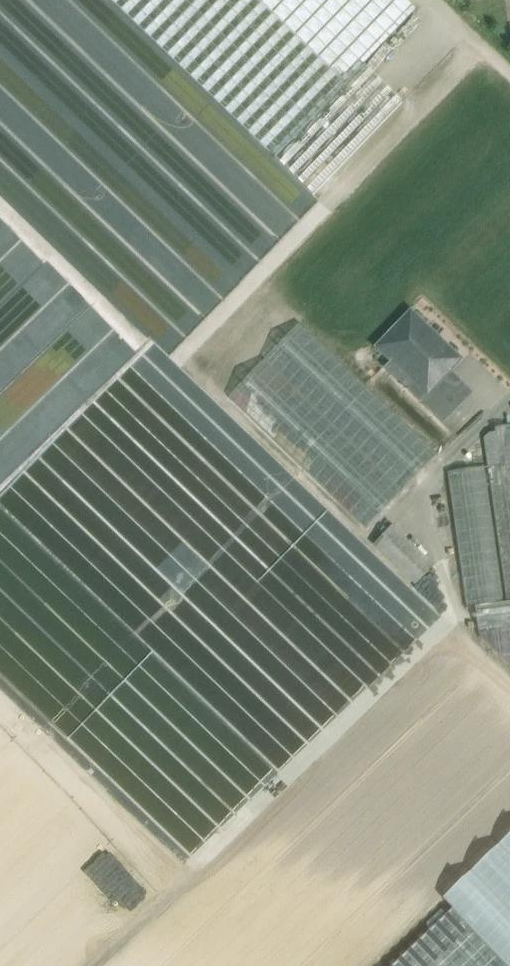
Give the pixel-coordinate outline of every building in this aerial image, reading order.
[(407,0),(110,0),(274,158),(363,65),(417,9),(407,0)] [(363,65),(274,158),(313,195),(402,103),(363,65)] [(461,360),(412,312),(378,347),(414,381),(407,388),(421,402),(439,383),(446,376),(461,360)] [(439,455),(301,323),(229,398),(367,530),(439,455)] [(468,398),(446,376),(439,383),(451,395),(433,414),(444,424),(468,398)] [(451,395),(439,383),(421,402),(433,414),(451,395)] [(495,428),(496,433),(489,434),(484,438),(507,603),(509,602),(509,426),(495,428)] [(485,467),(448,472),(467,609),(476,607),(504,603),(485,467)] [(476,607),(479,627),(509,623),(509,602),(507,603),(504,603),(476,607)] [(479,627),(480,637),(509,666),(509,623),(479,627)] [(444,898),(454,908),(509,965),(509,835),(444,898)] [(454,908),(393,965),(509,965),(454,908)]
